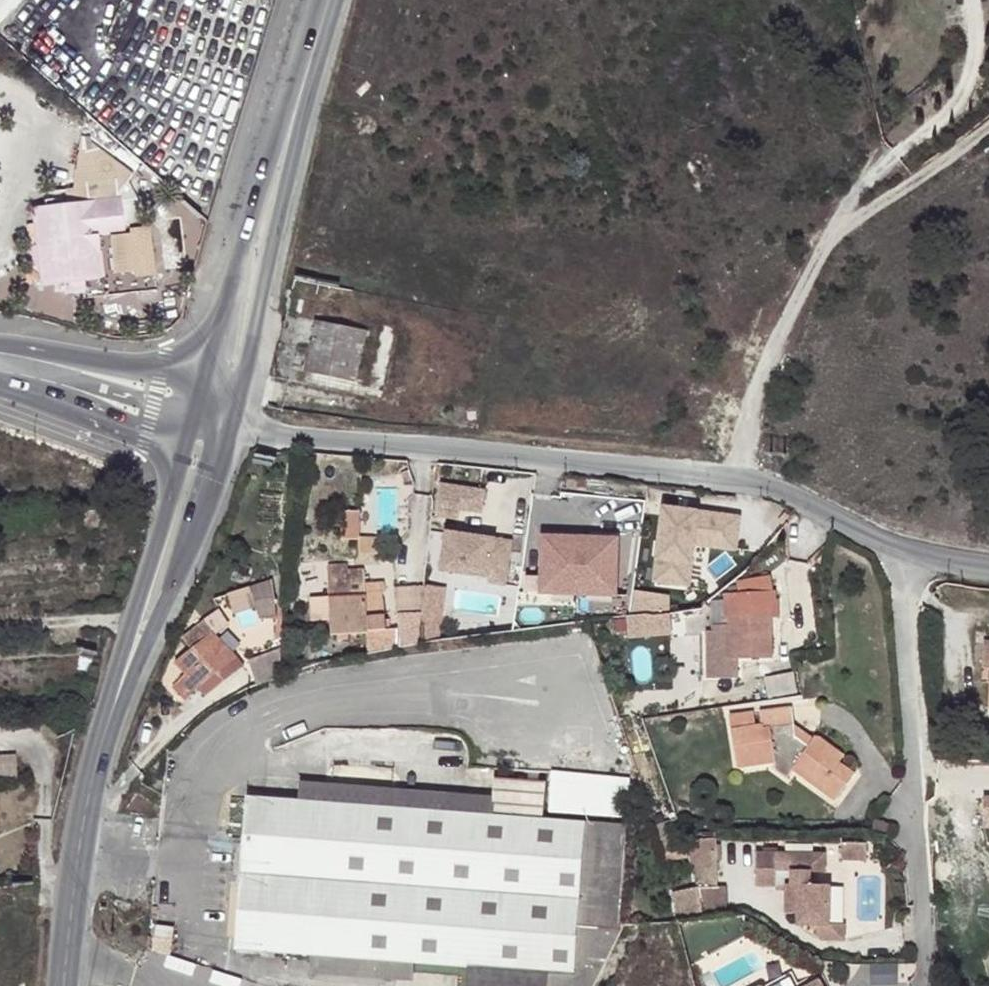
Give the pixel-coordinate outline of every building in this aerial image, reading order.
[(23,0),(0,0),(0,14),(23,0)] [(81,210),(29,213),(35,287),(54,286),(55,296),(75,295),(74,285),(124,284),(125,283),(125,289),(146,288),(144,240),(124,241),(114,241),(114,228),(111,186),(80,188),(81,210)] [(114,228),(114,241),(124,241),(123,228),(114,228)] [(358,382),(367,333),(319,322),(308,371),(358,382)] [(411,472),(401,475),(405,485),(414,482),(411,472)] [(435,485),(436,508),(485,508),(485,484),(435,485)] [(737,549),(741,512),(654,504),(647,582),(691,585),(695,546),(737,549)] [(341,509),(343,537),(361,536),(360,508),(341,509)] [(504,581),(508,537),(447,530),(443,569),(489,574),(489,579),(504,581)] [(620,545),(547,537),(541,591),(614,600),(620,545)] [(381,539),(360,539),(360,557),(381,556),(381,539)] [(246,544),(235,542),(234,550),(244,552),(246,544)] [(369,631),(381,630),(380,620),(375,585),(362,586),(360,571),(342,573),(340,570),(320,572),(323,603),(326,623),(329,637),(369,631)] [(738,682),(738,664),(771,663),(770,625),(770,606),(775,606),(775,599),(772,600),(769,583),(735,589),(737,602),(722,602),(722,624),(726,624),(726,631),(713,631),(713,638),(706,638),(708,683),(738,682)] [(423,613),(426,585),(396,588),(399,615),(423,613)] [(674,586),(648,586),(648,603),(674,603),(674,586)] [(326,623),(323,603),(308,605),(310,625),(326,623)] [(269,626),(267,613),(253,616),(254,629),(258,628),(261,640),(269,638),(266,626),(269,626)] [(419,646),(423,613),(399,615),(397,628),(394,651),(419,646)] [(211,633),(202,621),(179,640),(188,651),(171,665),(182,678),(169,689),(180,703),(194,692),(202,701),(241,669),(211,633)] [(678,627),(668,629),(670,641),(680,639),(678,627)] [(366,656),(394,651),(397,628),(385,629),(381,630),(369,631),(366,656)] [(260,648),(245,651),(247,657),(261,654),(260,648)] [(277,652),(243,664),(252,690),(277,681),(277,652)] [(793,679),(762,684),(765,703),(796,699),(793,679)] [(751,718),(728,722),(736,775),(772,769),(780,768),(790,776),(792,777),(832,807),(852,780),(837,768),(842,762),(818,744),(814,744),(806,754),(794,745),(792,731),(789,713),(759,718),(761,731),(753,732),(751,718)] [(794,745),(806,754),(814,744),(792,731),(794,745)] [(780,768),(772,769),(774,777),(786,786),(792,777),(790,776),(780,768)] [(490,816),(539,821),(543,774),(491,769),(488,795),(492,795),(490,816)] [(550,770),(549,810),(629,812),(630,772),(550,770)] [(622,829),(539,821),(490,816),(247,793),(232,943),(461,964),(460,985),(541,985),(542,975),(570,977),(572,944),(588,946),(590,925),(615,927),(622,829)] [(988,825),(988,793),(980,793),(979,825),(988,825)] [(716,844),(684,844),(693,891),(694,891),(699,920),(725,919),(724,891),(716,891),(716,844)] [(823,860),(754,859),(754,892),(784,893),(784,920),(795,921),(795,932),(817,932),(817,946),(842,947),(843,930),(828,930),(828,891),(809,891),(809,879),(823,879),(823,860)]
